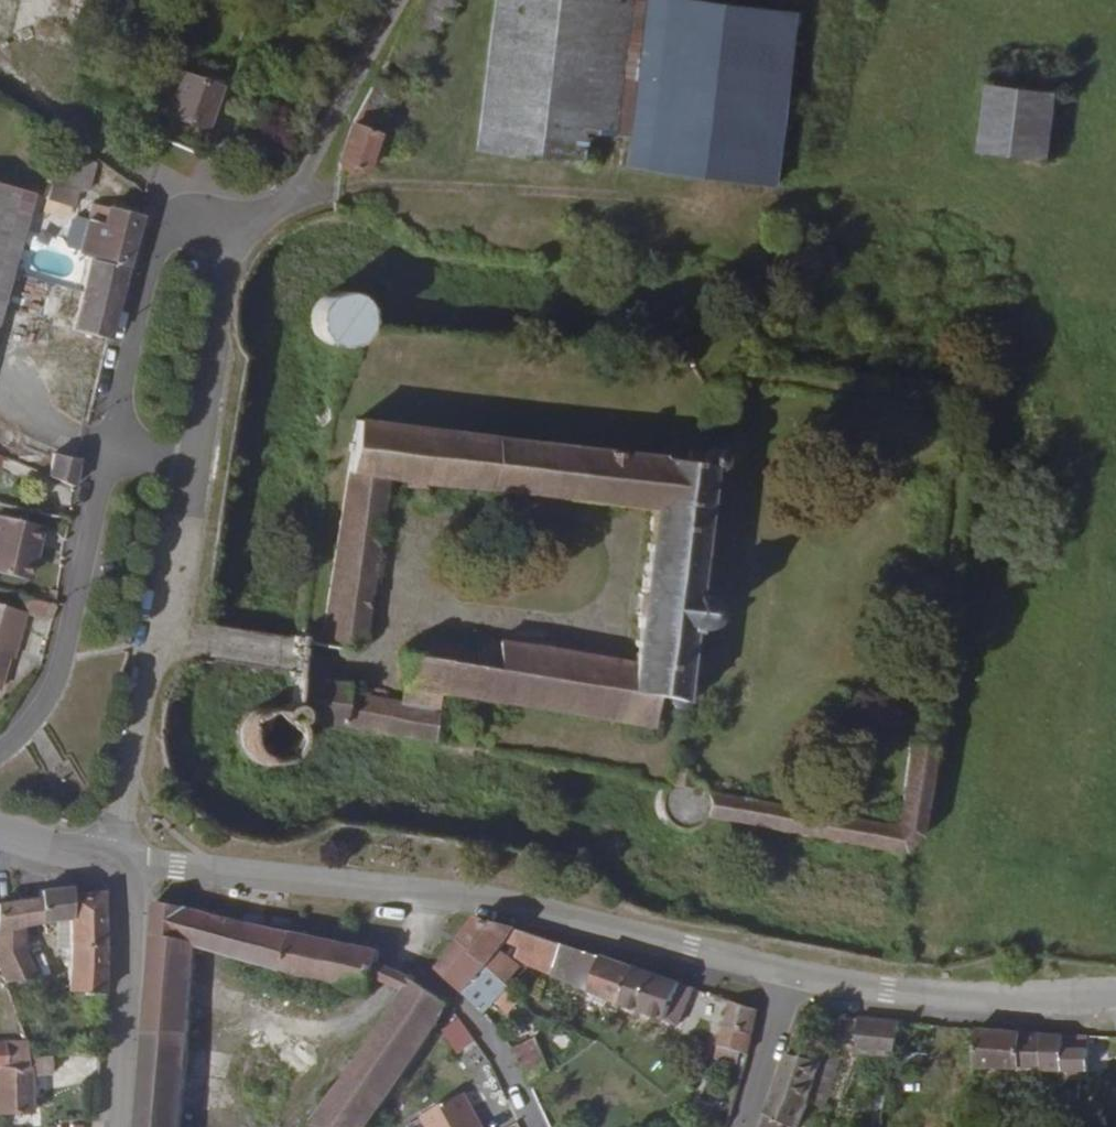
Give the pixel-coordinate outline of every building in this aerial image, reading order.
[(622,0),(484,0),(471,147),(609,160),(622,0)] [(769,175),(783,8),(672,0),(646,0),(632,162),(769,175)] [(1043,67),(976,62),(968,135),(1039,142),(1043,67)] [(167,65),(151,108),(169,114),(209,131),(229,80),(204,70),(201,78),(167,65)] [(404,87),(380,72),(367,96),(391,110),(404,87)] [(380,132),(354,120),(340,146),(336,172),(352,173),(356,165),(365,168),(380,132)] [(88,190),(88,188),(96,162),(62,151),(55,178),(50,177),(44,200),(73,208),(78,186),(88,190)] [(0,176),(0,280),(3,268),(24,183),(0,176)] [(110,338),(127,272),(142,213),(94,199),(79,260),(90,262),(83,291),(75,328),(110,338)] [(327,291),(320,295),(316,298),(310,306),(307,318),(308,328),(312,337),(319,343),(328,348),(340,350),(351,347),(358,341),(364,335),(367,327),(368,316),(364,304),(357,296),(348,291),(337,290),(327,291)] [(726,455),(724,449),(730,380),(705,380),(701,418),(664,415),(660,455),(650,454),(653,429),(655,415),(613,409),(616,385),(539,375),(534,440),(350,418),(347,439),(342,439),(342,448),(346,448),(320,625),(310,624),(309,638),(298,636),(298,642),(349,649),(358,640),(376,522),(402,525),(408,479),(425,481),(423,519),(427,530),(452,532),(457,524),(463,487),(486,490),(485,494),(494,495),(494,491),(511,492),(510,497),(520,497),(520,493),(648,509),(638,587),(633,587),(631,612),(635,612),(630,652),(620,660),(472,638),(471,644),(421,637),(408,646),(401,686),(530,706),(527,729),(585,739),(589,716),(646,725),(647,715),(657,716),(658,706),(651,704),(652,691),(661,693),(662,703),(665,707),(668,708),(680,711),(684,703),(683,692),(685,689),(686,687),(686,682),(683,679),(688,642),(697,641),(697,636),(703,637),(704,633),(707,633),(712,593),(710,593),(710,588),(706,588),(707,580),(699,578),(712,472),(720,469),(725,464),(726,460),(726,455)] [(74,487),(77,464),(50,453),(43,474),(74,487)] [(0,515),(0,570),(20,576),(30,543),(34,545),(38,527),(0,515)] [(21,628),(27,610),(0,602),(0,677),(7,655),(13,657),(21,628)] [(297,721),(353,731),(379,736),(383,706),(337,698),(337,692),(286,683),(282,705),(274,702),(268,702),(262,702),(254,704),(247,708),(242,714),(238,721),(235,729),(235,736),(237,745),(241,752),(247,758),(254,762),(262,765),(271,765),(282,762),(289,756),(296,748),(298,739),(298,731),(297,721)] [(393,738),(429,745),(433,715),(396,710),(393,738)] [(708,816),(896,855),(912,839),(923,774),(928,739),(906,735),(894,821),(880,825),(706,794),(701,785),(694,781),(686,779),(675,778),(666,780),(659,784),(654,791),(651,799),(651,807),(654,816),(658,821),(663,827),(671,831),(679,832),(687,832),(696,828),(703,823),(708,816)] [(72,895),(72,884),(30,886),(30,893),(0,900),(0,981),(29,978),(14,936),(15,920),(64,917),(61,991),(100,990),(103,891),(72,895)] [(297,933),(301,918),(269,910),(265,925),(157,900),(138,1126),(179,1126),(185,1043),(197,960),(366,995),(379,960),(381,953),(297,933)] [(570,945),(482,914),(459,940),(436,967),(482,1008),(492,994),(506,1009),(531,983),(515,966),(497,950),(498,948),(509,955),(514,950),(552,965),(552,971),(558,974),(570,945)] [(596,990),(622,1000),(632,966),(570,945),(558,974),(563,976),(565,969),(599,982),(596,990)] [(1016,955),(1005,954),(1004,965),(1015,966),(1016,955)] [(683,1024),(695,988),(632,966),(622,1000),(683,1024)] [(398,991),(402,977),(377,969),(372,983),(398,991)] [(410,977),(354,1057),(318,1109),(307,1126),(363,1126),(441,1012),(453,1012),(451,1005),(453,1001),(450,997),(444,998),(420,982),(420,978),(415,974),(410,977)] [(758,1010),(731,1001),(719,1053),(749,1061),(758,1010)] [(890,1055),(891,1046),(924,1051),(925,1023),(848,1015),(845,1051),(890,1055)] [(439,1030),(454,1053),(473,1041),(458,1018),(439,1030)] [(510,1040),(529,1078),(554,1065),(540,1035),(536,1026),(527,1030),(510,1040)] [(1072,1119),(1079,1119),(1078,1053),(1065,1053),(1064,1034),(1030,1032),(970,1027),(970,1067),(1036,1071),(1038,1102),(1028,1102),(1027,1116),(1052,1117),(1052,1104),(1066,1104),(1067,1086),(1071,1086),(1072,1119)] [(1096,1035),(1096,1055),(1115,1055),(1115,1036),(1096,1035)] [(476,1044),(458,1053),(474,1085),(492,1077),(476,1044)] [(795,1047),(762,1126),(782,1126),(785,1122),(797,1126),(820,1065),(824,1057),(795,1047)] [(23,1055),(23,1068),(0,1069),(0,1111),(30,1112),(31,1073),(52,1073),(52,1054),(23,1055)] [(468,1094),(424,1115),(430,1126),(484,1126),(468,1094)]
